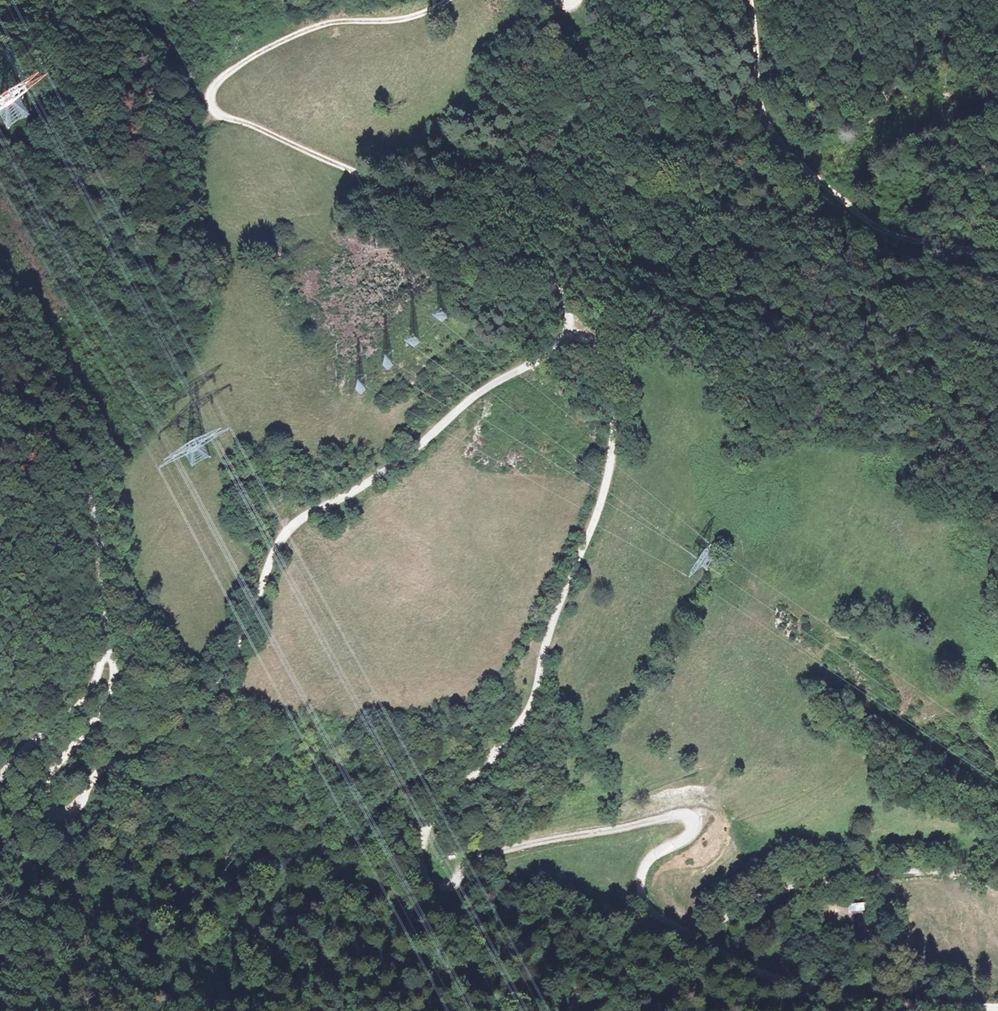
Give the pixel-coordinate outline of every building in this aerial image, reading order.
[(11,108),(1,111),(5,126),(16,122),(11,108)] [(850,912),(864,911),(864,902),(850,903),(850,912)]
